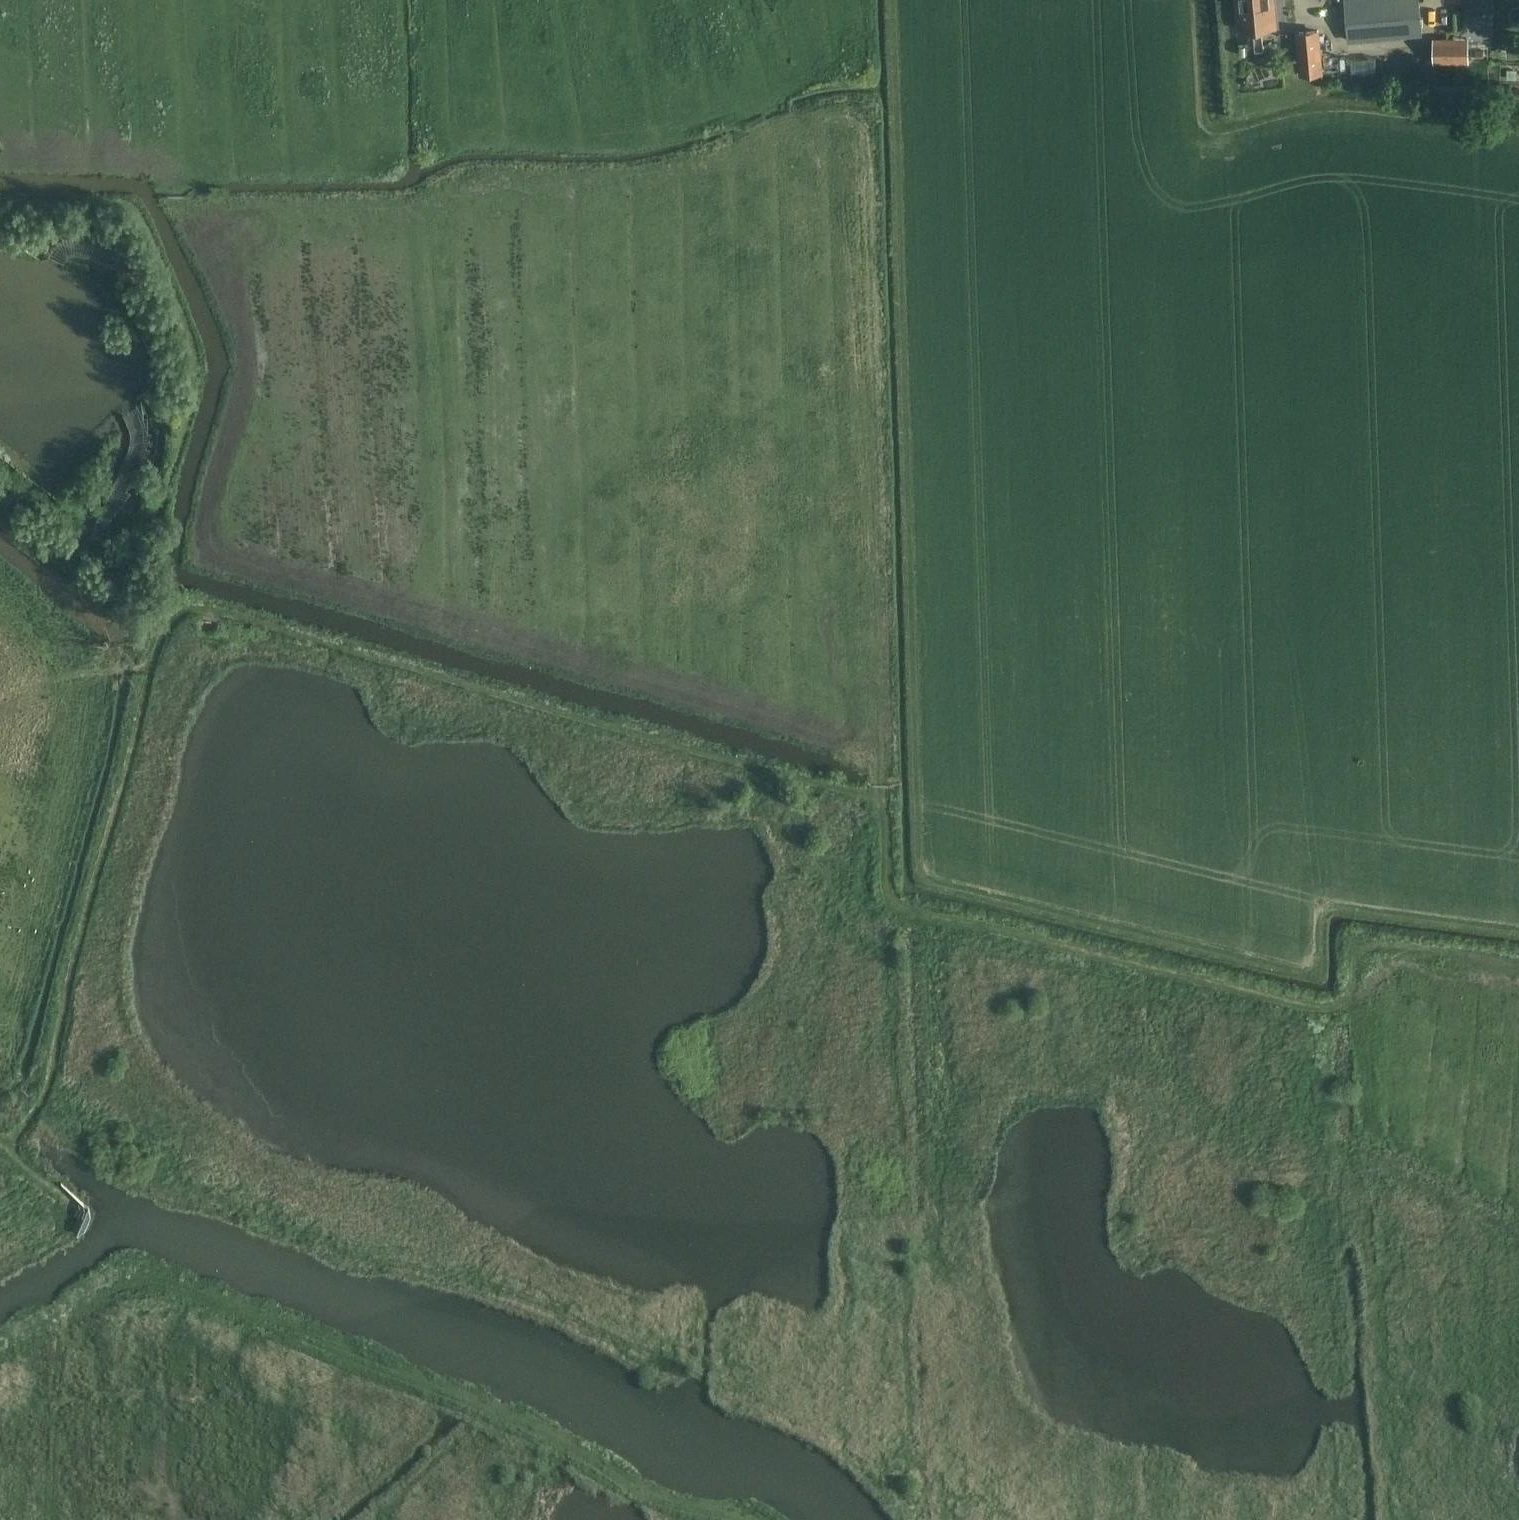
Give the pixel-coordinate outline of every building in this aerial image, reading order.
[(1239,29),(1275,26),(1273,0),(1237,0),(1239,29)] [(1348,41),(1422,34),(1419,0),(1343,0),(1348,41)] [(1323,72),(1319,29),(1294,31),(1298,75),(1323,72)] [(1468,37),(1432,38),(1432,62),(1469,61),(1468,37)] [(1493,63),(1518,65),(1518,53),(1518,41),(1495,39),(1493,63)] [(1493,83),(1492,99),(1508,100),(1509,84),(1493,83)]
